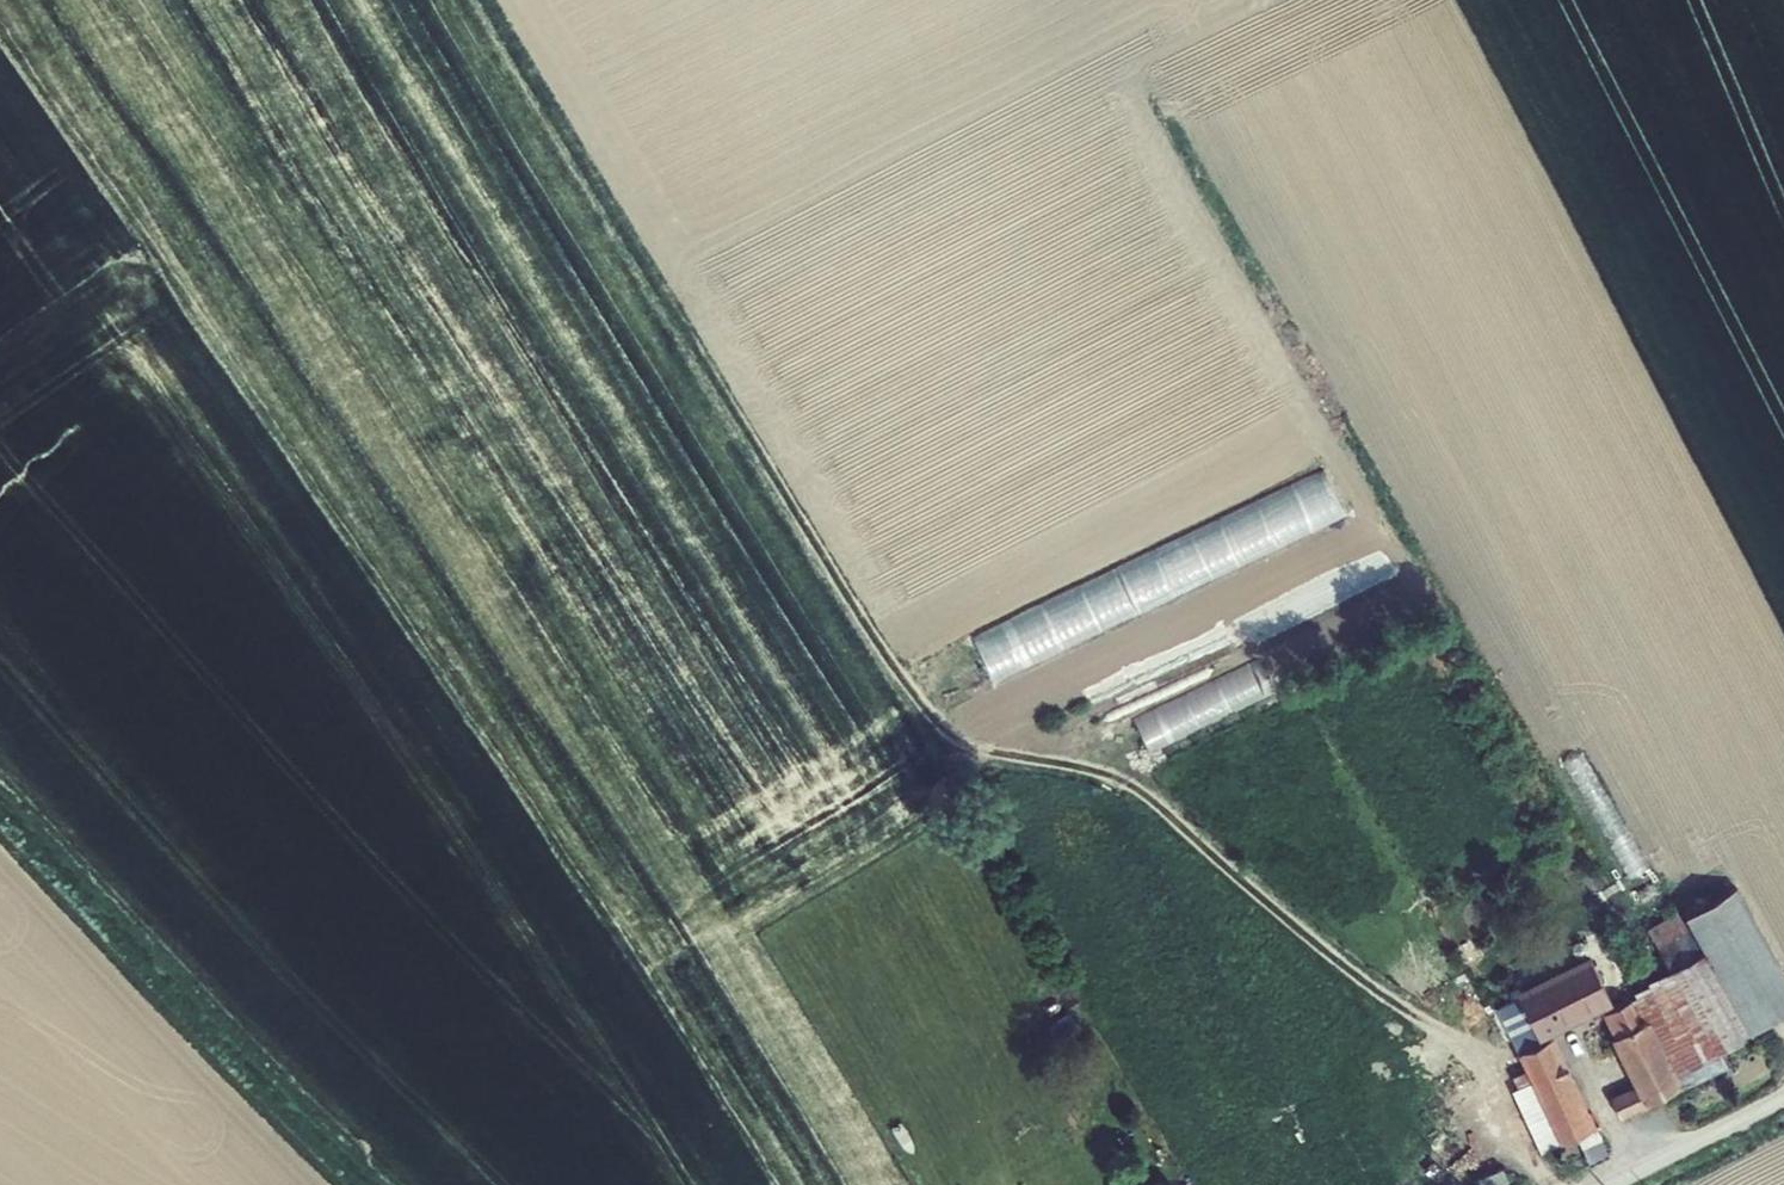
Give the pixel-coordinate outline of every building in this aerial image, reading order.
[(1323,471),(975,636),(997,684),(1349,517),(1323,471)] [(1275,696),(1257,658),(1131,718),(1149,755),(1275,696)] [(1776,1025),(1783,1021),(1783,927),(1760,886),(1709,912),(1776,1025)] [(1709,912),(1676,928),(1699,967),(1743,1042),(1776,1025),(1709,912)] [(1614,953),(1542,989),(1544,995),(1527,1004),(1585,1133),(1599,1126),(1614,1157),(1636,1147),(1622,1116),(1613,1120),(1568,1026),(1650,986),(1632,951),(1617,959),(1614,953)] [(1699,967),(1652,994),(1662,1013),(1672,1009),(1703,1075),(1751,1055),(1747,1047),(1743,1042),(1699,967)] [(1652,994),(1634,1003),(1644,1022),(1637,1026),(1661,1074),(1635,1087),(1643,1106),(1703,1075),(1672,1009),(1662,1013),(1652,994)]
